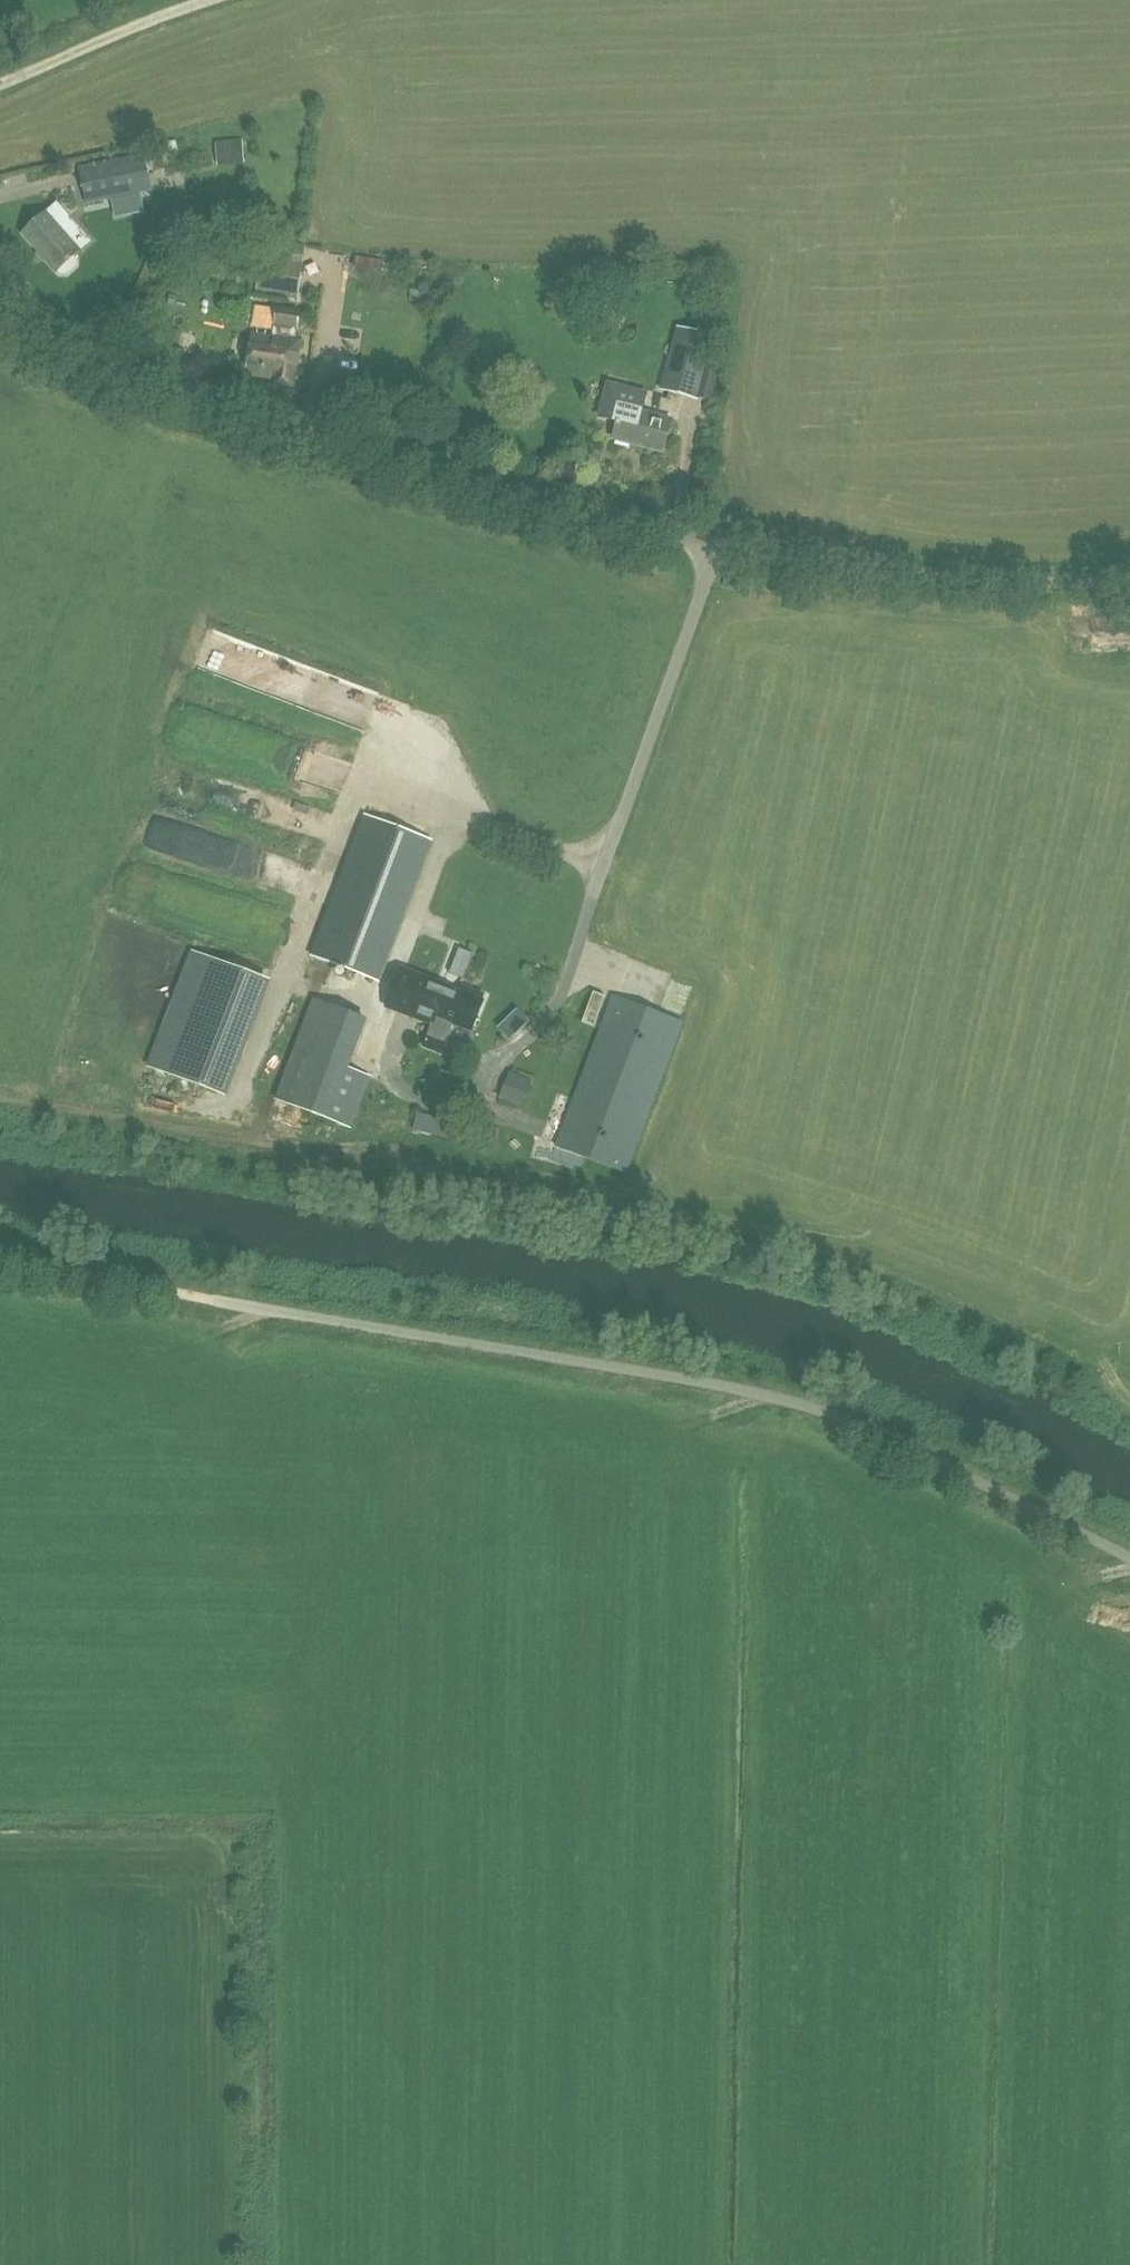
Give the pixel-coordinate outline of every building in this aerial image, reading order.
[(219,166),(245,164),(243,140),(216,142),(219,166)] [(145,155),(79,168),(87,203),(152,190),(145,155)] [(57,271),(81,250),(69,236),(80,227),(58,202),(23,233),(57,271)] [(259,292),(288,298),(298,300),(306,245),(267,239),(259,292)] [(70,277),(87,267),(80,257),(64,267),(70,277)] [(301,337),(296,336),(300,310),(278,306),(274,335),(252,332),(246,375),(275,379),(275,384),(293,386),(301,337)] [(696,399),(707,355),(713,336),(678,326),(662,389),(696,399)] [(671,419),(642,412),(647,392),(608,382),(599,416),(618,421),(613,438),(663,451),(671,419)] [(379,980),(411,896),(433,839),(366,814),(312,955),(379,980)] [(225,1095),(269,981),(194,952),(150,1067),(225,1095)] [(482,1000),(484,994),(469,988),(467,994),(447,987),(447,985),(400,967),(386,1006),(432,1023),(431,1026),(438,1029),(435,1035),(429,1033),(424,1046),(441,1053),(447,1040),(446,1039),(448,1033),(449,1033),(453,1023),(472,1030),(484,1001),(482,1000)] [(613,995),(555,1146),(627,1173),(683,1022),(613,995)] [(371,1076),(351,1068),(370,1019),(314,998),(276,1098),(353,1128),(371,1076)] [(497,1028),(508,1040),(528,1021),(516,1009),(497,1028)] [(529,1080),(509,1073),(499,1098),(519,1106),(529,1080)] [(462,1123),(418,1112),(414,1128),(458,1138),(462,1123)]
